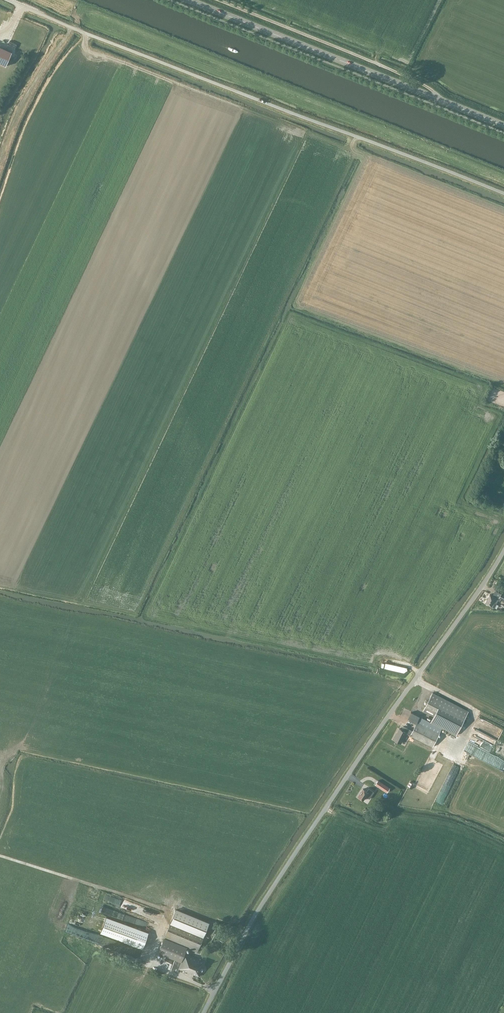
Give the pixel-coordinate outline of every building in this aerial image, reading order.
[(5,66),(10,56),(13,58),(15,53),(0,47),(0,64),(5,66)] [(501,593),(499,597),(499,599),(496,597),(496,598),(490,595),(485,604),(491,606),(494,608),(498,600),(500,601),(500,600),(501,599),(503,600),(503,594),(501,593)] [(407,670),(408,668),(386,663),(385,668),(404,672),(405,669),(407,670)] [(456,735),(468,711),(432,693),(423,711),(434,716),(431,722),(420,717),(416,723),(412,731),(410,735),(433,747),(439,733),(441,730),(442,728),(456,735)] [(410,735),(412,731),(403,726),(401,729),(399,728),(397,732),(396,732),(394,737),(395,738),(394,739),(401,743),(406,733),(410,735)] [(378,780),(375,784),(384,790),(387,785),(378,780)] [(370,799),(374,792),(369,788),(367,791),(363,789),(358,796),(359,796),(359,797),(361,799),(362,798),(364,800),(366,796),(370,799)] [(174,960),(174,961),(171,969),(178,972),(179,969),(199,976),(205,961),(184,954),(187,948),(197,952),(209,922),(176,908),(171,919),(164,938),(158,952),(175,959),(174,960)] [(105,918),(100,932),(143,947),(148,933),(105,918)]
